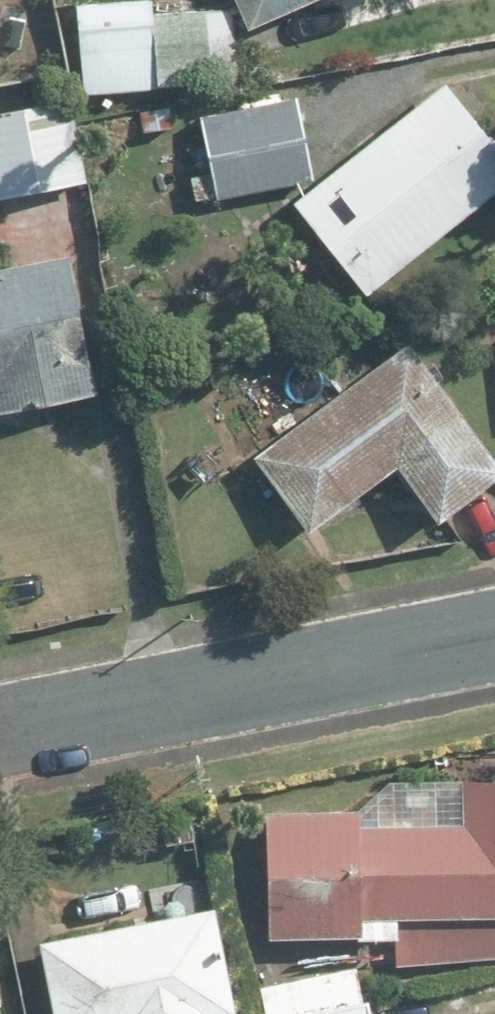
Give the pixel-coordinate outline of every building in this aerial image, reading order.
[(259,23),(312,0),(249,0),(259,23)] [(164,2),(165,88),(249,88),(248,1),(164,2)] [(165,88),(164,2),(86,2),(87,89),(165,88)] [(456,75),(305,199),(378,288),(494,193),(494,123),(456,75)] [(304,97),(209,116),(219,167),(197,171),(203,201),(321,177),(304,97)] [(0,112),(0,199),(91,183),(77,99),(0,112)] [(109,389),(85,253),(0,269),(0,384),(2,384),(6,407),(109,389)] [(240,414),(326,530),(416,463),(456,517),(494,488),(494,433),(424,338),(318,416),(289,377),(240,414)] [(276,925),(385,928),(384,958),(494,961),(494,776),(367,773),(367,806),(279,804),(276,925)] [(67,1013),(230,1013),(228,1007),(243,1003),(221,901),(50,938),(67,1013)] [(267,976),(275,1013),(386,1013),(373,954),(267,976)]
